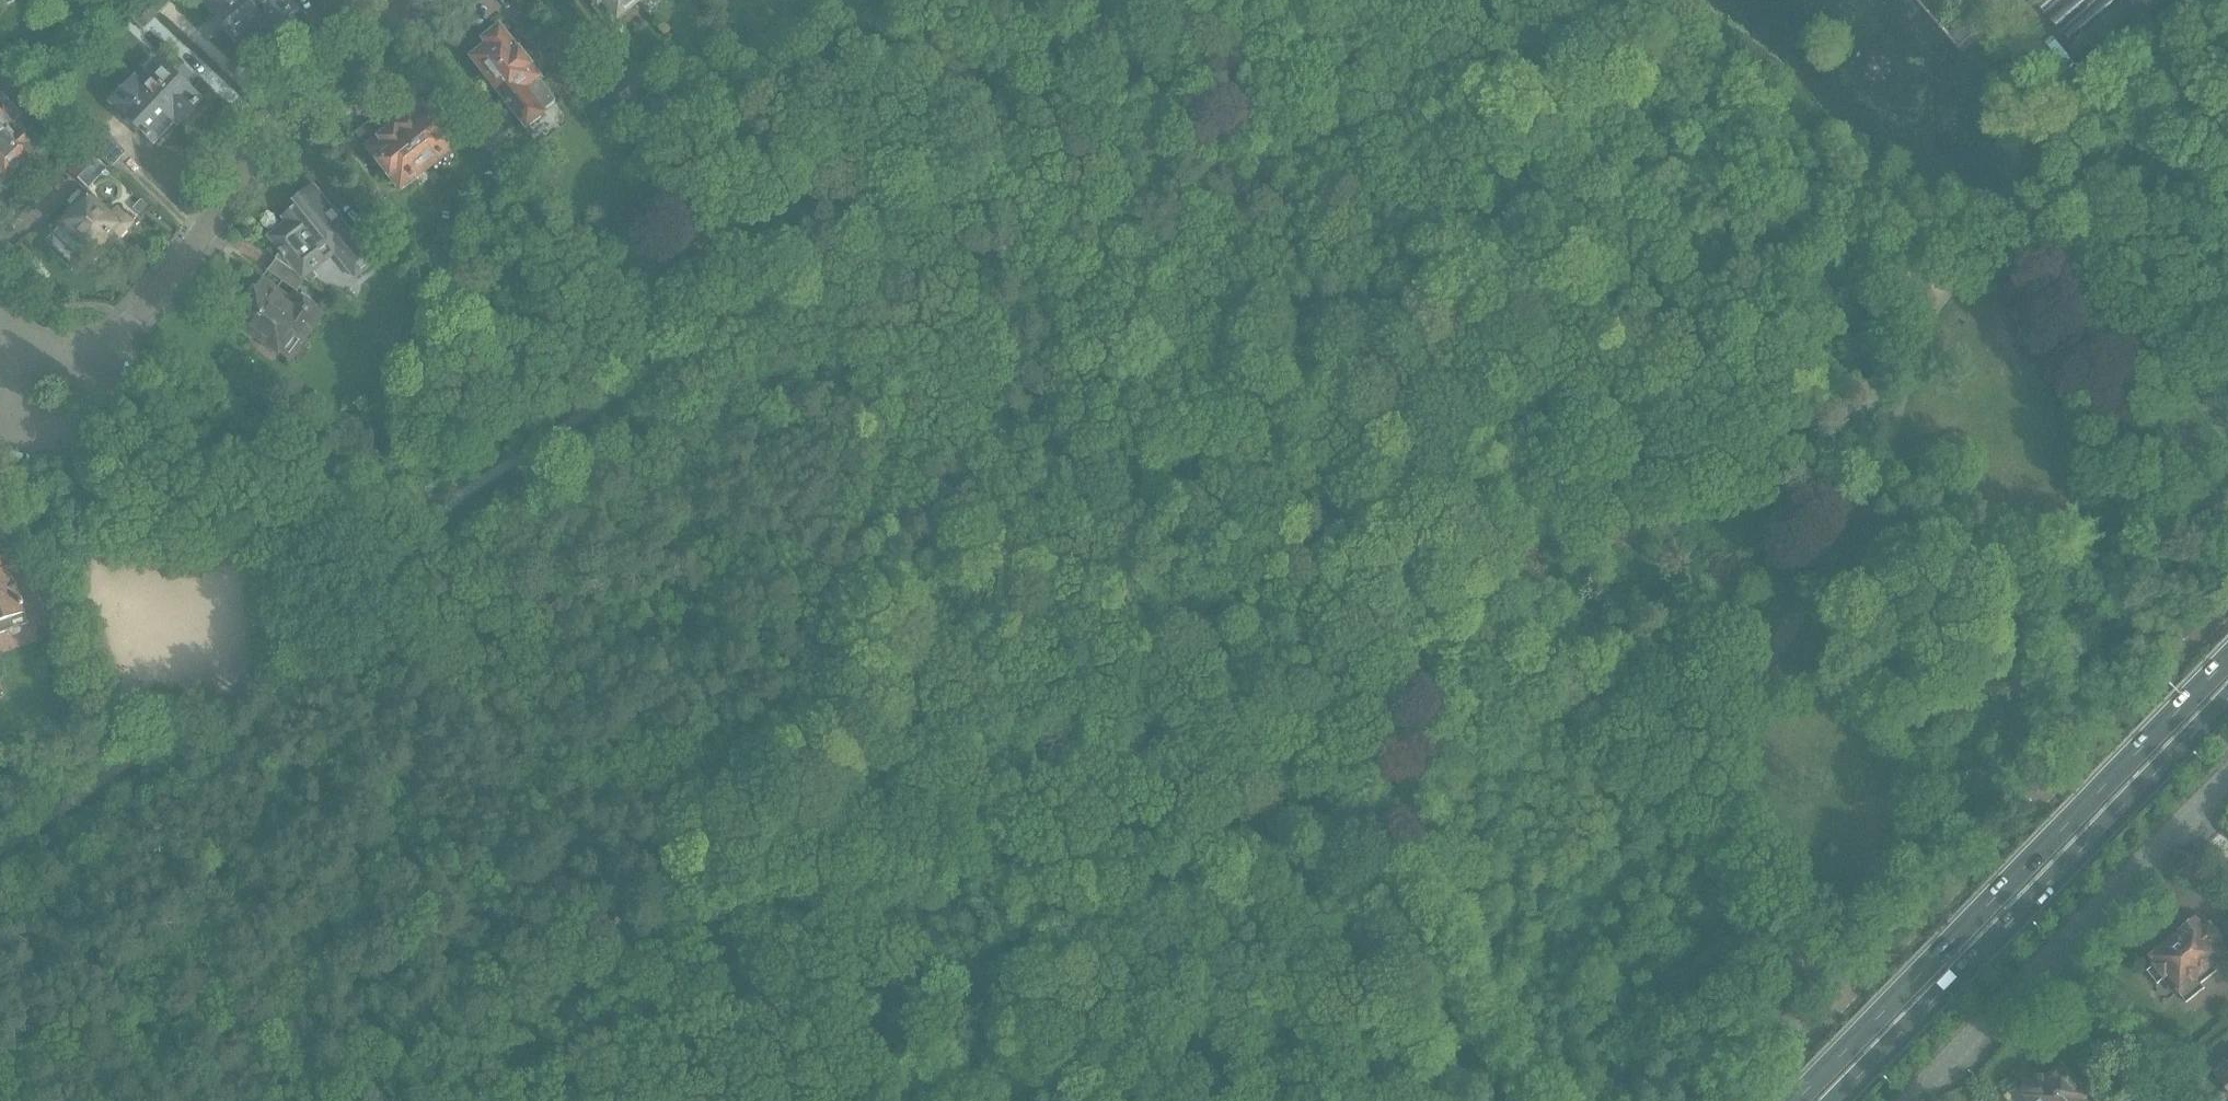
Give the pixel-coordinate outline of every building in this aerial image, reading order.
[(159,14),(144,0),(130,0),(121,9),(144,30),(159,14)] [(159,14),(172,0),(144,0),(159,14)] [(269,29),(246,0),(207,0),(241,44),(265,26),(268,30),(269,29)] [(269,29),(293,10),(286,0),(246,0),(269,29)] [(596,4),(594,5),(609,23),(615,18),(616,19),(638,2),(648,14),(663,3),(661,0),(593,0),(596,4)] [(2036,3),(2073,45),(2083,36),(2100,55),(2155,6),(2149,0),(2039,0),(2036,3)] [(542,111),(556,101),(499,28),(484,40),(489,46),(473,58),(526,126),(543,113),(542,111)] [(565,60),(554,47),(546,54),(557,67),(565,60)] [(179,123),(200,100),(159,62),(139,83),(135,79),(134,81),(179,123)] [(178,124),(179,123),(134,81),(113,103),(154,142),(174,121),(178,124)] [(14,103),(23,111),(37,98),(29,89),(14,103)] [(386,117),(427,168),(455,146),(414,95),(386,117)] [(16,120),(20,116),(1,96),(0,96),(0,135),(16,120)] [(0,135),(0,183),(2,185),(39,151),(46,144),(20,116),(16,120),(0,135)] [(401,189),(427,168),(386,117),(360,137),(401,189)] [(86,143),(111,168),(127,152),(101,127),(86,143)] [(49,148),(65,163),(83,144),(69,129),(49,148)] [(102,176),(110,169),(88,147),(68,168),(87,188),(100,175),(102,176)] [(336,208),(333,211),(314,187),(295,202),(298,206),(284,218),(287,222),(269,237),(280,251),(276,259),(294,273),(301,282),(304,281),(304,280),(310,284),(319,277),(313,270),(335,252),(355,277),(374,262),(388,251),(367,224),(353,236),(339,219),(342,216),(336,208)] [(61,223),(96,254),(100,257),(137,218),(131,212),(126,217),(117,209),(111,216),(87,195),(85,197),(79,191),(68,202),(75,208),(61,223)] [(297,292),(304,281),(301,282),(294,273),(276,259),(268,271),(230,322),(288,361),(323,313),(297,294),(290,303),(275,293),(282,282),(297,292)] [(7,631),(8,634),(13,636),(21,633),(23,629),(22,625),(28,623),(5,556),(1,557),(0,553),(0,633),(7,631)] [(2153,967),(2144,974),(2157,990),(2164,985),(2173,995),(2178,992),(2187,1003),(2204,989),(2200,984),(2217,972),(2214,968),(2211,964),(2226,952),(2218,943),(2223,940),(2207,922),(2203,925),(2199,920),(2195,924),(2192,921),(2179,931),(2182,935),(2182,936),(2149,963),(2153,967)] [(2215,1077),(2227,1093),(2227,1066),(2215,1077)] [(2061,1067),(2043,1081),(2041,1079),(2036,1078),(2024,1088),(2024,1093),(2026,1095),(2025,1096),(2029,1100),(2087,1100),(2083,1096),(2084,1095),(2061,1067)]
